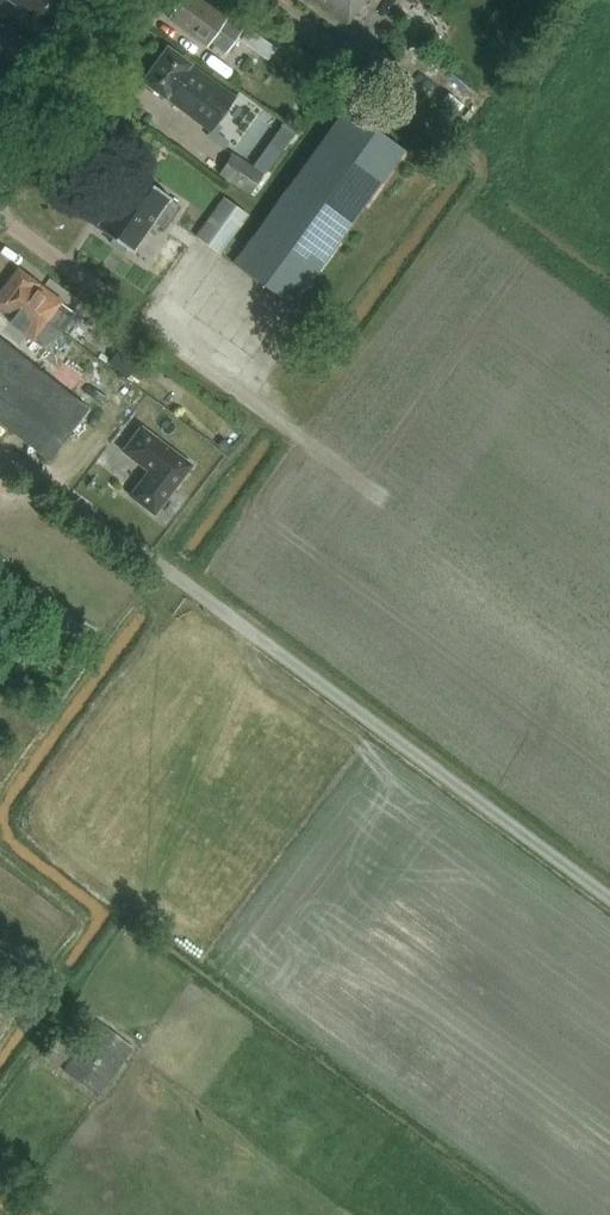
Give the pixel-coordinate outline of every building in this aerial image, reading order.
[(37,19),(50,0),(10,0),(37,19)] [(170,20),(205,46),(210,40),(228,52),(243,32),(225,19),(226,19),(200,0),(184,0),(170,20)] [(344,33),(368,0),(298,0),(344,33)] [(0,26),(0,65),(4,68),(22,41),(0,26)] [(245,33),(233,48),(244,56),(256,41),(245,33)] [(143,82),(191,116),(211,130),(234,97),(167,49),(143,82)] [(249,101),(238,120),(249,126),(259,107),(249,101)] [(346,108),(234,264),(292,305),(364,205),(367,207),(395,169),(392,166),(399,156),(403,159),(408,152),(404,150),(346,108)] [(231,153),(218,174),(249,194),(262,173),(231,153)] [(98,226),(97,227),(114,239),(112,243),(125,252),(127,248),(135,253),(136,252),(135,251),(155,222),(166,230),(182,207),(171,199),(172,198),(135,172),(134,173),(135,174),(123,192),(119,190),(108,206),(111,209),(99,227),(98,226)] [(222,197),(194,235),(220,254),(248,216),(222,197)] [(20,271),(7,288),(29,304),(29,308),(62,333),(75,316),(63,307),(65,304),(20,271)] [(62,333),(29,308),(29,304),(7,288),(0,298),(0,307),(16,319),(13,323),(49,350),(62,333)] [(53,462),(94,409),(0,339),(0,423),(53,462)] [(117,350),(108,361),(129,378),(138,367),(117,350)] [(158,515),(195,466),(144,427),(126,452),(152,472),(134,497),(158,515)] [(134,1043),(98,1019),(65,1069),(100,1093),(134,1043)]
